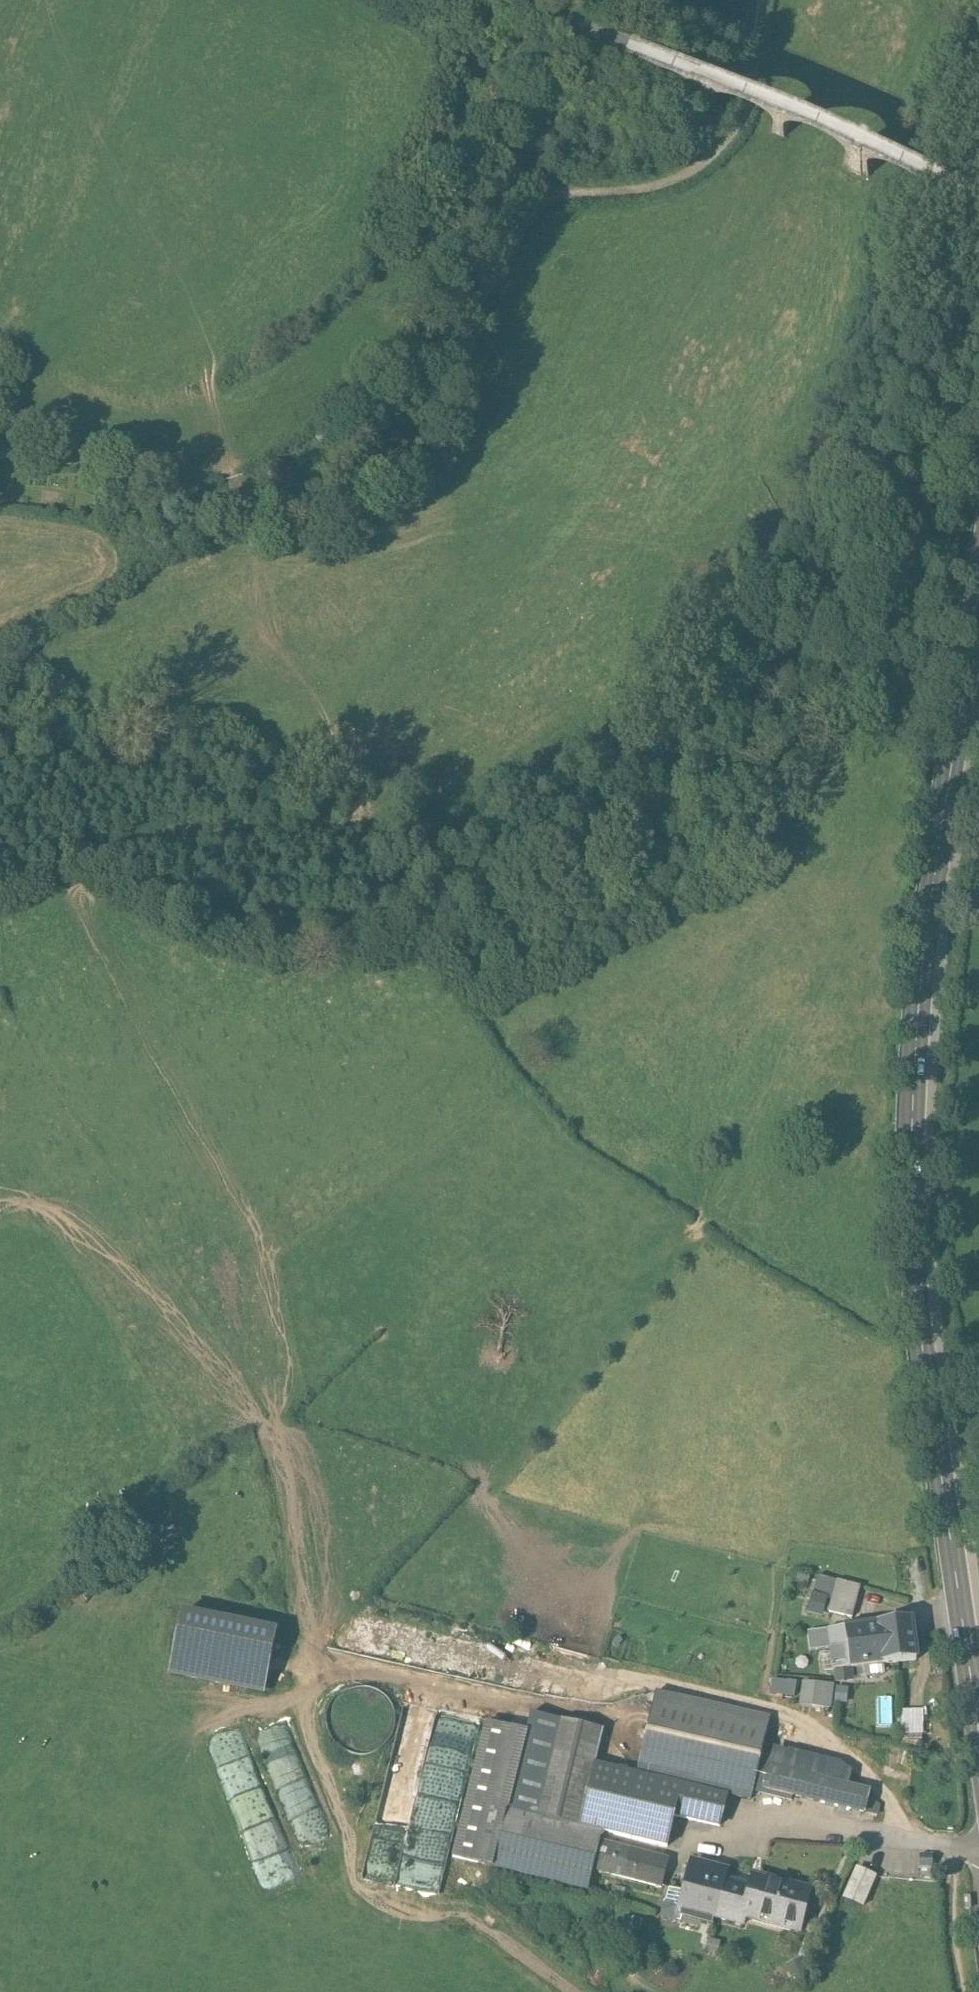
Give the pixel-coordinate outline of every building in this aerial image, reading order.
[(852,1623),(861,1591),(815,1578),(804,1617),(825,1622),(827,1616),(852,1623)] [(170,1676),(264,1696),(277,1634),(183,1614),(170,1676)] [(825,1675),(919,1663),(914,1621),(807,1635),(810,1656),(822,1654),(825,1675)] [(773,1682),(771,1698),(797,1700),(798,1684),(773,1682)] [(398,1742),(380,1685),(331,1699),(348,1757),(398,1742)] [(799,1709),(832,1712),(834,1689),(801,1686),(799,1709)] [(526,1734),(485,1724),(450,1862),(588,1897),(593,1877),(662,1894),(670,1861),(602,1844),(604,1836),(668,1852),(675,1822),(719,1833),(728,1800),(750,1806),(754,1791),(865,1819),(872,1794),(850,1789),(855,1770),(788,1753),(786,1760),(764,1754),(773,1721),(657,1692),(636,1776),(598,1766),(607,1733),(531,1714),(526,1734)] [(900,1713),(900,1738),(924,1737),(924,1713),(900,1713)] [(372,1865),(402,1871),(418,1791),(388,1785),(372,1865)] [(936,1861),(920,1860),(919,1877),(935,1879),(936,1861)] [(801,1940),(814,1892),(750,1876),(749,1878),(690,1863),(681,1895),(669,1892),(662,1918),(710,1930),(712,1924),(743,1932),(744,1926),(801,1940)] [(843,1903),(863,1912),(877,1880),(857,1871),(843,1903)]
